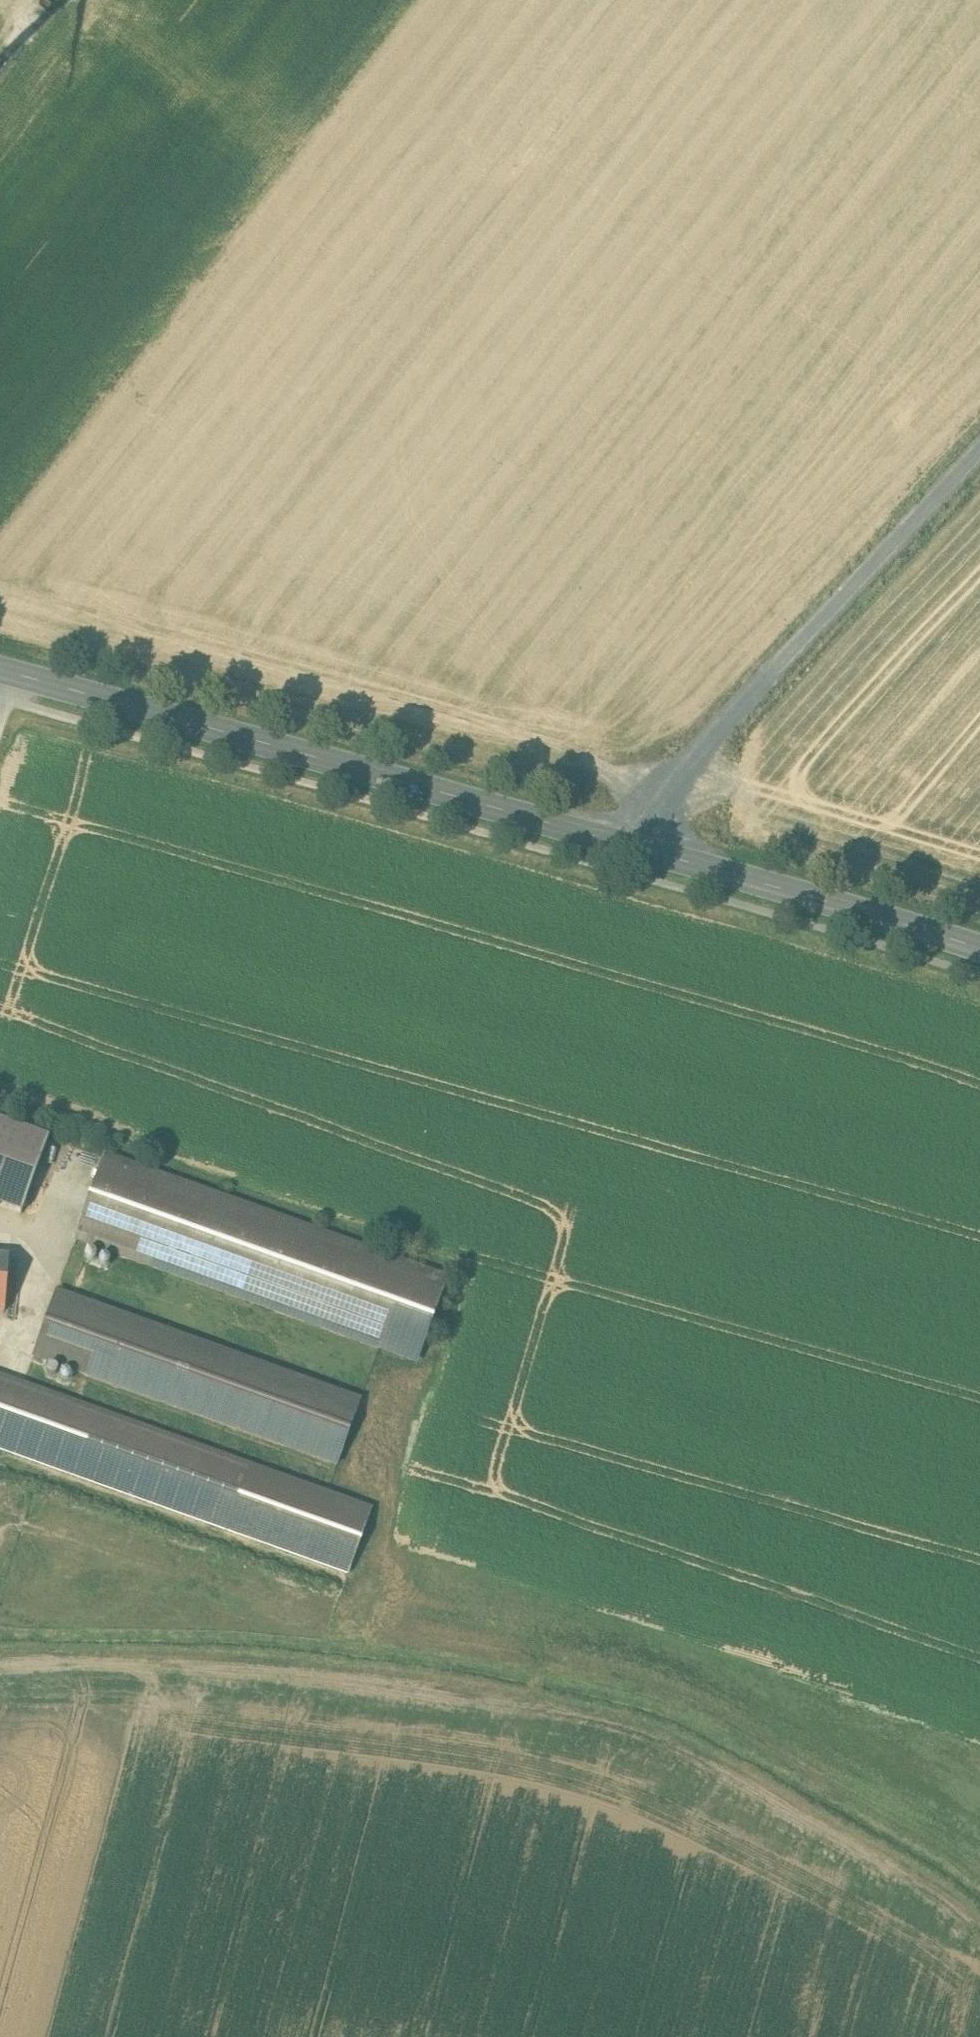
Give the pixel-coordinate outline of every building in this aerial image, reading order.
[(48,1139),(0,1121),(0,1206),(21,1213),(48,1139)] [(446,1280),(104,1158),(75,1238),(379,1347),(417,1360),(446,1280)] [(0,1256),(0,1312),(4,1312),(8,1256),(0,1256)] [(360,1401),(56,1293),(33,1356),(337,1464),(360,1401)] [(370,1511),(327,1495),(0,1377),(0,1449),(348,1573),(370,1511)]
